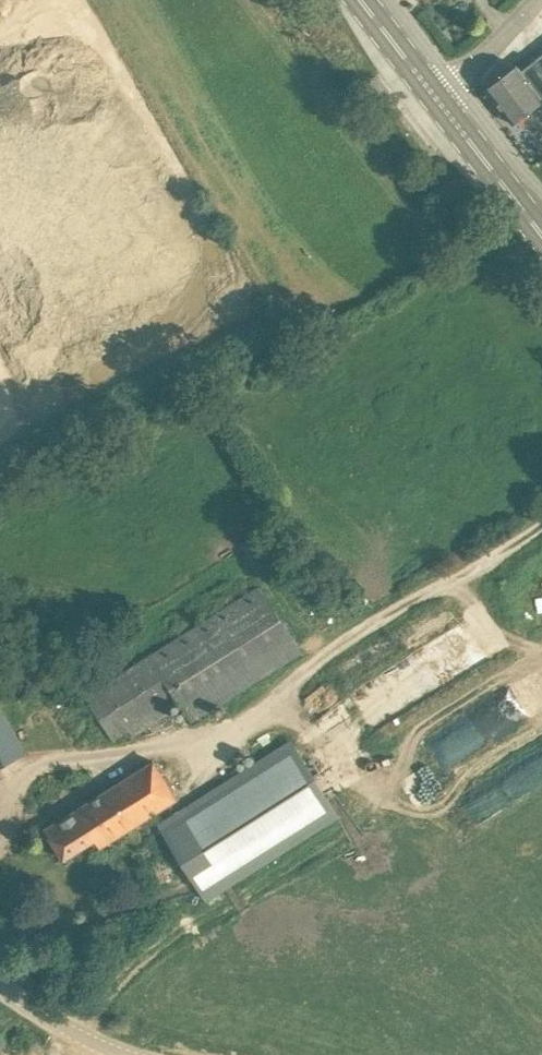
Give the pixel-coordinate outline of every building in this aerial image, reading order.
[(486,87),(514,124),(515,123),(541,102),(541,53),(521,70),(517,64),(486,87)] [(537,161),(541,157),(541,128),(533,118),(515,133),(537,161)] [(302,651),(260,584),(86,695),(114,738),(129,729),(133,735),(174,709),(171,703),(178,698),(193,721),(302,651)] [(26,750),(0,706),(0,766),(26,750)] [(338,815),(296,738),(160,824),(207,898),(338,815)] [(65,858),(74,853),(96,838),(100,845),(101,846),(180,796),(157,759),(46,829),(65,858)]
